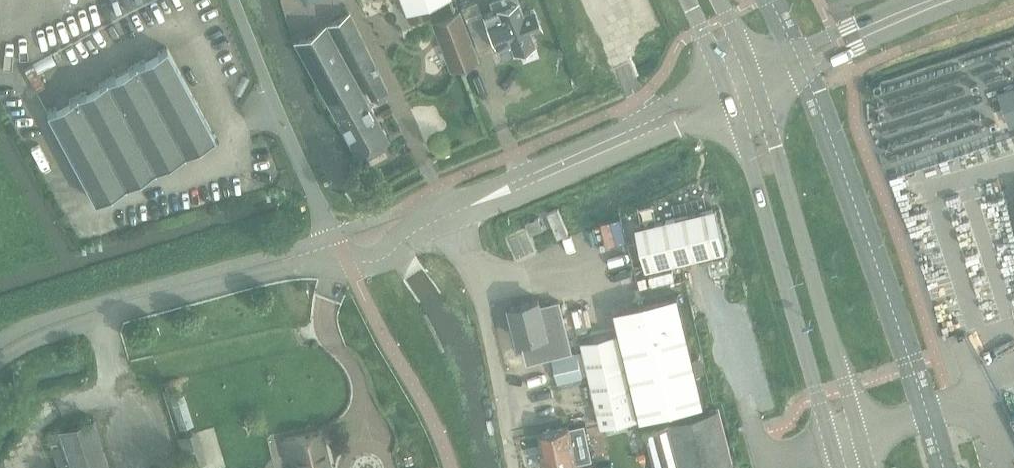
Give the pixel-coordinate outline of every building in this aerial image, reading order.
[(407,14),(444,0),(401,0),(407,14)] [(477,0),(461,7),(469,29),(486,22),(477,0)] [(524,15),(519,0),(507,0),(497,4),(498,7),(494,9),(494,12),(484,15),(490,32),(497,51),(500,59),(502,58),(508,61),(511,60),(514,53),(535,46),(531,33),(541,30),(535,11),(524,15)] [(478,61),(459,13),(433,23),(452,71),(478,61)] [(386,89),(387,88),(384,80),(383,79),(351,16),(328,28),(328,27),(295,45),(357,158),(389,141),(362,91),(365,89),(366,91),(371,97),(378,99),(385,96),(386,89)] [(71,157),(95,202),(125,185),(155,169),(185,153),(215,138),(191,93),(166,48),(137,64),(107,80),(77,96),(47,112),(71,157)] [(1000,93),(1012,127),(1013,126),(1013,88),(1000,93)] [(715,209),(636,228),(646,269),(725,250),(715,209)] [(557,211),(549,214),(559,239),(568,236),(557,211)] [(538,218),(526,224),(531,236),(543,230),(538,218)] [(726,258),(708,262),(712,276),(729,272),(726,258)] [(642,420),(705,406),(678,296),(617,311),(642,420)] [(552,358),(574,353),(567,326),(547,331),(539,301),(513,307),(521,341),(537,337),(539,348),(549,346),(552,358)] [(603,428),(638,420),(618,335),(584,343),(603,428)] [(559,384),(584,378),(578,354),(553,359),(559,384)] [(174,409),(180,429),(193,425),(187,406),(174,409)] [(720,411),(669,424),(646,430),(656,467),(734,467),(720,411)] [(94,420),(60,431),(58,427),(47,431),(59,467),(110,467),(94,420)] [(594,461),(587,425),(572,428),(541,434),(545,455),(542,459),(543,464),(547,467),(561,467),(579,464),(594,461)] [(182,440),(190,467),(221,467),(211,431),(182,440)] [(322,433),(285,442),(289,459),(297,457),(300,467),(330,467),(322,433)]
